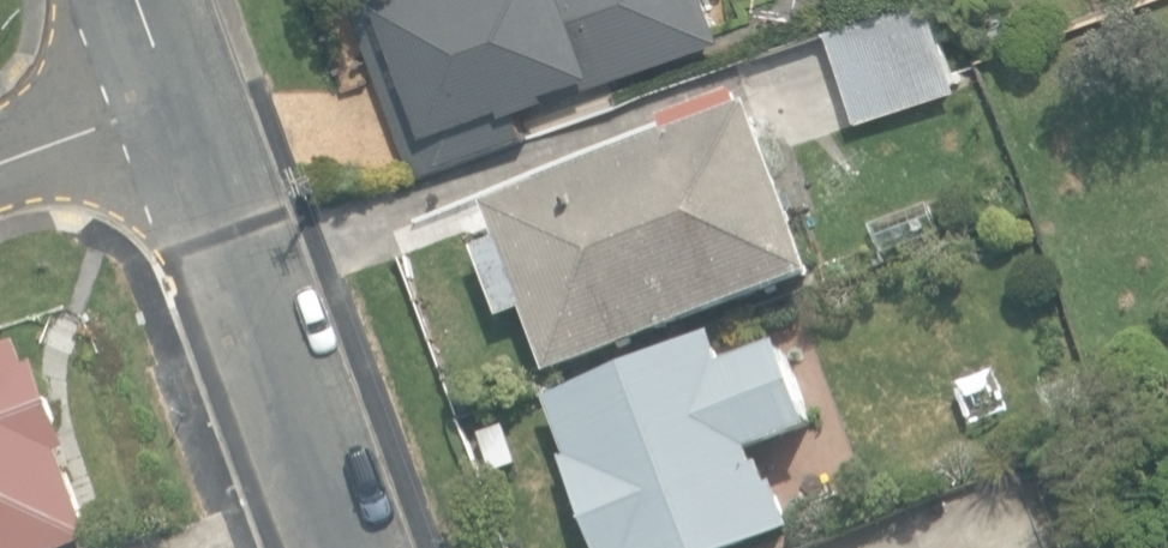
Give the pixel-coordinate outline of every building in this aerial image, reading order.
[(415,172),(529,130),(521,108),(728,33),(716,0),(353,0),(415,172)] [(860,118),(962,84),(934,0),(905,0),(829,25),(860,118)] [(528,309),(551,372),(818,277),(758,108),(746,112),(740,95),(666,121),(672,138),(488,204),(501,240),(479,248),(504,318),(528,309)] [(866,224),(880,253),(936,235),(926,204),(866,224)] [(796,530),(779,486),(776,487),(768,466),(762,468),(756,453),(816,430),(784,345),(731,366),(718,333),(548,397),(570,457),(564,460),(597,547),(748,547),(796,530)] [(93,546),(61,457),(72,453),(41,366),(29,370),(20,345),(0,352),(0,547),(86,547),(93,546)]
